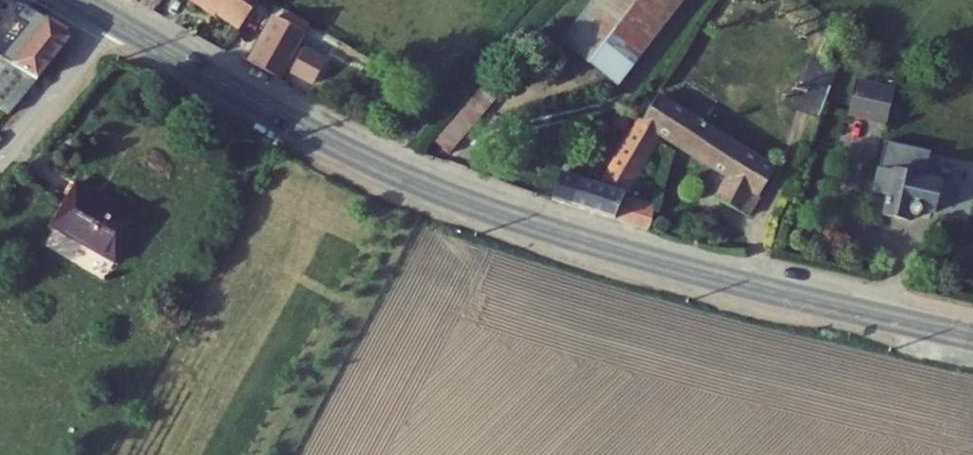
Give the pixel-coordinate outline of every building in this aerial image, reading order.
[(4,47),(34,64),(67,24),(66,14),(41,0),(12,0),(10,3),(30,15),(4,47)] [(240,11),(248,0),(226,0),(240,11)] [(279,64),(309,15),(283,0),(276,0),(245,45),(279,64)] [(620,68),(673,0),(585,0),(563,28),(620,68)] [(314,36),(338,49),(347,34),(323,21),(314,36)] [(0,44),(0,93),(5,96),(34,64),(4,47),(0,44)] [(903,71),(865,59),(854,92),(892,105),(903,71)] [(638,101),(633,111),(659,126),(663,117),(737,157),(726,178),(762,193),(780,144),(766,139),(659,80),(644,104),(638,101)] [(433,131),(447,144),(488,101),(474,87),(433,131)] [(575,165),(567,191),(618,207),(625,186),(628,176),(659,126),(633,111),(598,169),(575,165)] [(76,156),(54,201),(118,233),(140,189),(76,156)] [(894,174),(880,218),(905,224),(907,219),(916,222),(918,217),(934,220),(936,214),(945,217),(952,189),(894,174)] [(625,186),(618,207),(648,217),(652,193),(625,186)]
